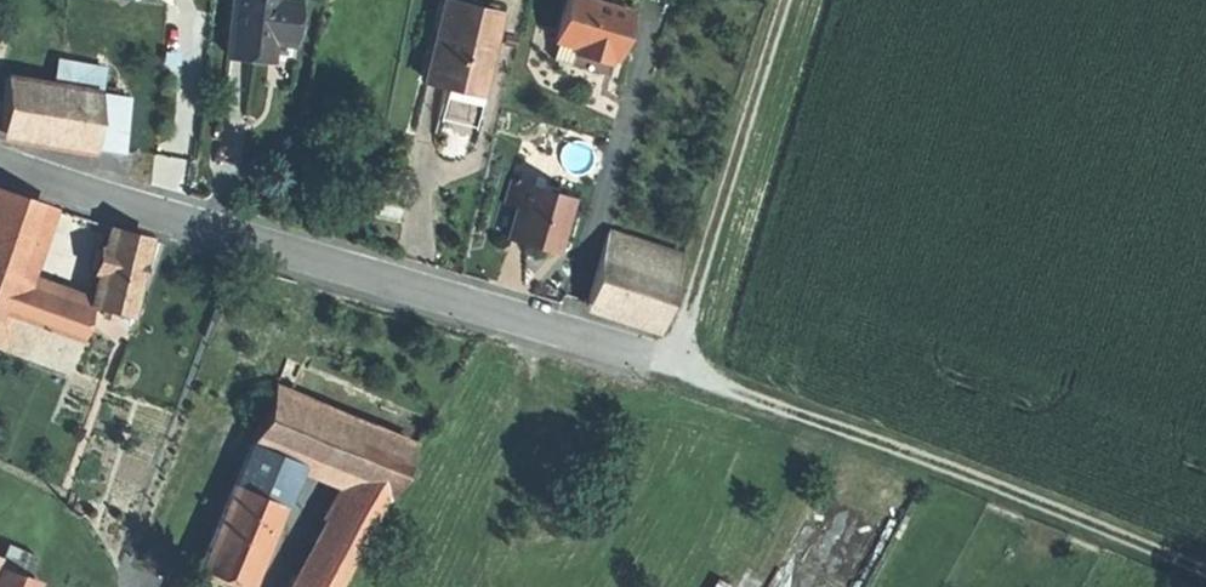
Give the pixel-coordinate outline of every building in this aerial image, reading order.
[(228,53),(252,56),(261,57),(263,39),(289,42),(292,43),(297,0),(234,0),(228,53)] [(589,0),(568,0),(556,41),(577,47),(583,49),(581,55),(611,63),(613,57),(615,50),(613,47),(622,42),(631,12),(589,0)] [(500,14),(446,1),(426,80),(455,87),(481,94),(500,14)] [(263,39),(261,57),(287,60),(289,42),(263,39)] [(613,57),(618,58),(622,42),(613,47),(615,50),(613,57)] [(58,61),(53,86),(99,93),(104,69),(58,61)] [(53,86),(6,78),(3,132),(125,152),(129,98),(99,93),(53,86)] [(571,199),(515,182),(508,205),(520,209),(510,240),(532,246),(555,253),(571,199)] [(0,190),(0,296),(9,272),(10,273),(36,203),(0,190)] [(128,235),(112,231),(106,251),(100,274),(93,303),(131,313),(138,287),(142,271),(150,241),(128,235)] [(684,257),(610,234),(594,282),(588,303),(662,326),(684,257)] [(161,245),(150,241),(142,271),(150,273),(161,245)] [(106,251),(96,248),(90,271),(100,274),(106,251)] [(142,271),(138,287),(144,289),(150,273),(142,271)] [(0,296),(0,320),(77,348),(93,303),(10,273),(9,272),(0,296)] [(68,371),(77,348),(0,320),(0,346),(68,371)] [(290,360),(277,389),(304,400),(373,429),(385,401),(290,360)] [(304,400),(277,389),(254,445),(280,456),(304,400)] [(373,429),(304,400),(280,456),(300,465),(356,489),(387,502),(417,448),(373,429)] [(280,456),(254,445),(236,486),(283,505),(300,465),(280,456)] [(236,486),(201,569),(225,579),(243,586),(248,586),(283,505),(236,486)] [(356,489),(300,586),(340,586),(387,502),(356,489)] [(11,545),(0,570),(0,586),(35,586),(38,581),(29,579),(38,558),(11,545)]
